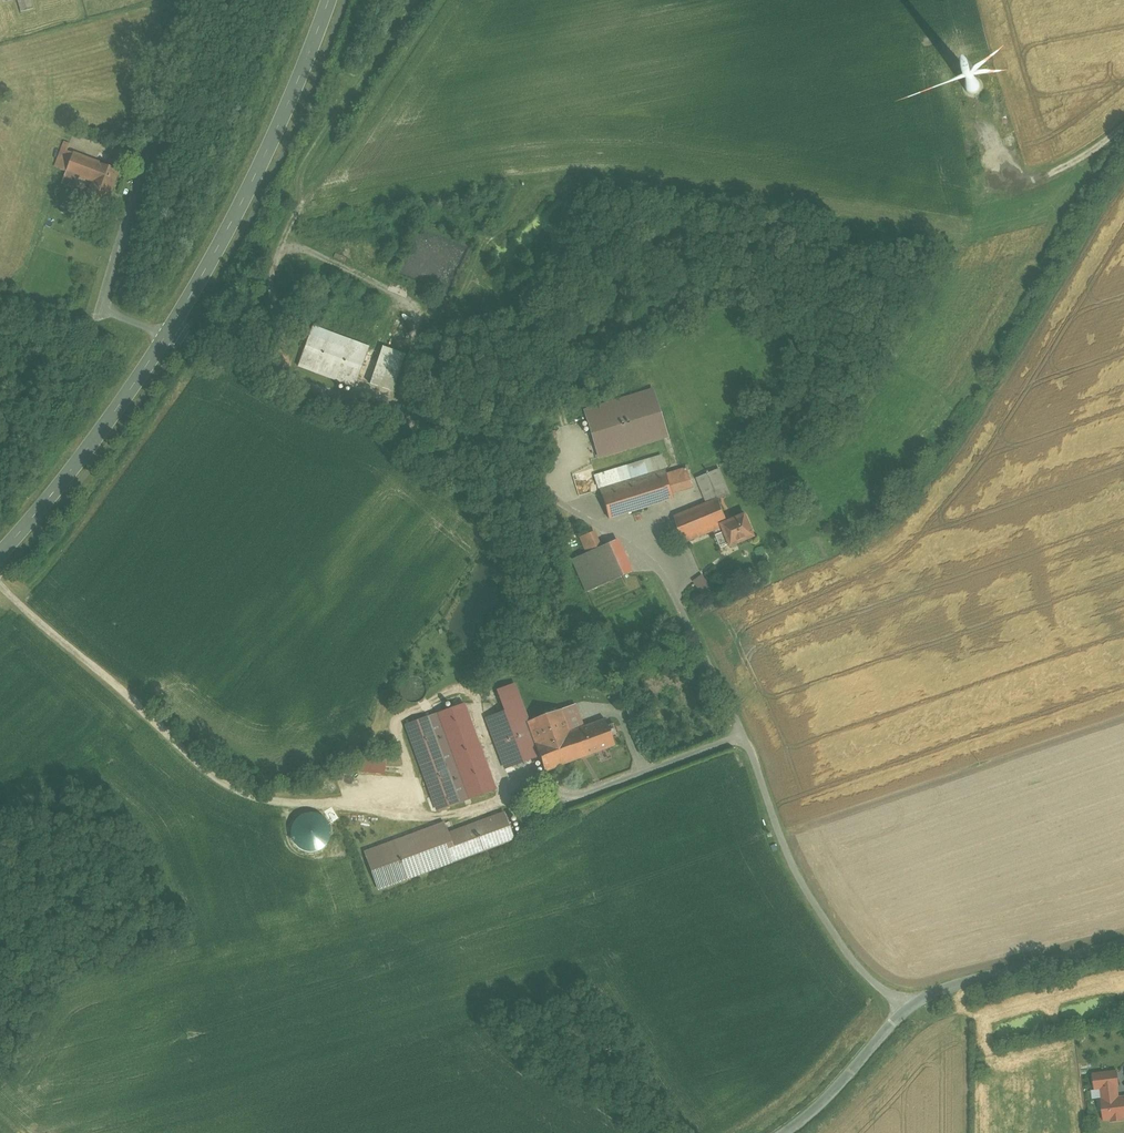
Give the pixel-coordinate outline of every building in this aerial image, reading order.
[(21,11),(33,8),(32,0),(18,0),(21,11)] [(99,163),(67,151),(70,144),(64,141),(61,149),(64,150),(56,168),(66,171),(62,183),(74,188),(78,176),(93,182),(99,163)] [(118,170),(99,163),(93,182),(86,200),(105,207),(118,170)] [(370,347),(313,326),(298,366),(360,389),(363,381),(358,379),(370,347)] [(403,361),(380,353),(370,384),(389,391),(403,361)] [(411,385),(397,379),(388,397),(403,403),(411,385)] [(653,389),(584,410),(599,458),(667,437),(653,389)] [(596,478),(609,518),(675,498),(673,494),(667,475),(663,458),(596,478)] [(688,469),(667,475),(673,494),(694,488),(688,469)] [(719,469),(698,478),(709,503),(719,499),(729,495),(719,469)] [(709,503),(675,517),(685,541),(714,529),(713,528),(728,522),(719,499),(709,503)] [(728,522),(713,528),(714,529),(716,535),(715,535),(721,548),(730,544),(731,547),(755,536),(746,515),(728,522)] [(581,538),(587,553),(601,546),(595,532),(581,538)] [(587,553),(573,559),(588,592),(623,576),(608,543),(601,546),(587,553)] [(702,575),(693,582),(704,595),(713,588),(702,575)] [(562,709),(538,718),(533,706),(532,706),(531,701),(522,704),(524,709),(500,718),(507,736),(530,728),(536,745),(571,732),(562,709)] [(496,789),(464,704),(405,726),(437,811),(496,789)] [(536,745),(535,745),(545,772),(615,745),(605,719),(571,732),(536,745)] [(444,822),(364,851),(378,891),(514,840),(504,812),(448,832),(444,822)] [(1119,1098),(1116,1072),(1092,1075),(1094,1091),(1101,1090),(1102,1101),(1099,1101),(1101,1122),(1123,1120),(1123,1097),(1119,1098)]
